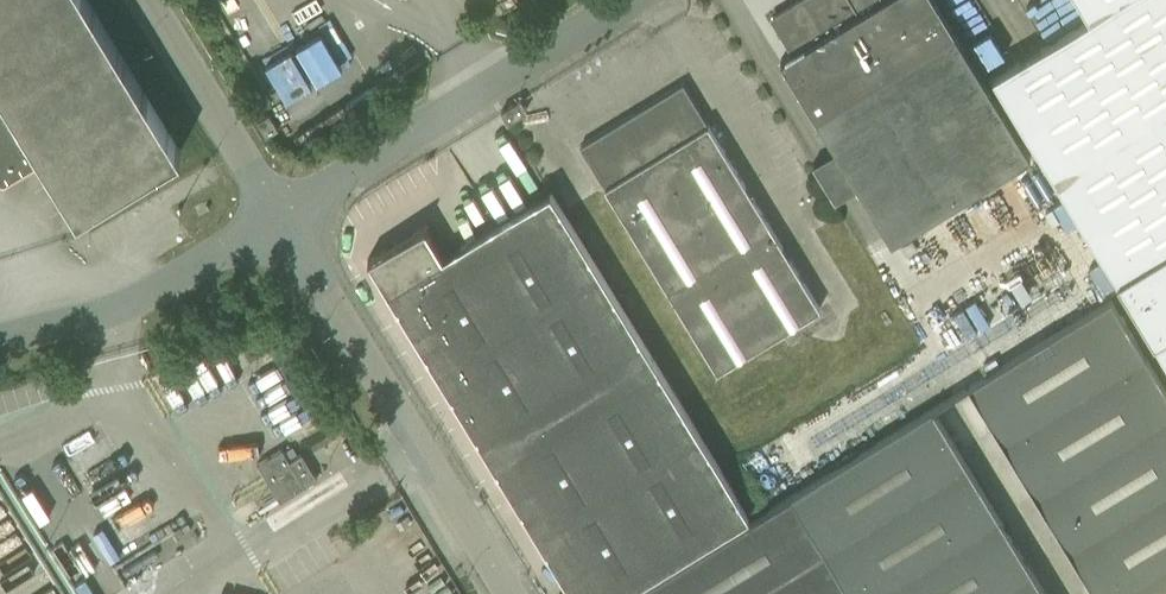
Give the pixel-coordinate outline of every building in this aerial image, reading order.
[(6,175),(41,154),(78,214),(181,151),(89,0),(0,0),(0,174),(6,175)] [(836,150),(824,157),(812,164),(835,201),(846,194),(858,186),(892,241),(1030,156),(935,0),(800,0),(772,17),(793,53),(781,60),(836,150)] [(1089,17),(993,76),(1117,280),(1153,339),(1165,360),(1165,0),(1079,0),(1089,17)] [(820,308),(770,226),(684,82),(580,146),(717,371),(820,308)] [(527,109),(521,99),(502,110),(508,121),(527,109)] [(270,113),(257,121),(266,136),(279,128),(270,113)] [(426,226),(425,225),(369,259),(574,593),(620,593),(749,515),(550,190),(443,256),(426,226)] [(1112,299),(970,386),(1052,521),(1097,593),(1165,593),(1165,388),(1112,299)] [(1015,544),(933,408),(629,593),(1046,593),(1015,544)] [(278,498),(316,475),(301,451),(287,459),(280,447),(256,462),(278,498)]
